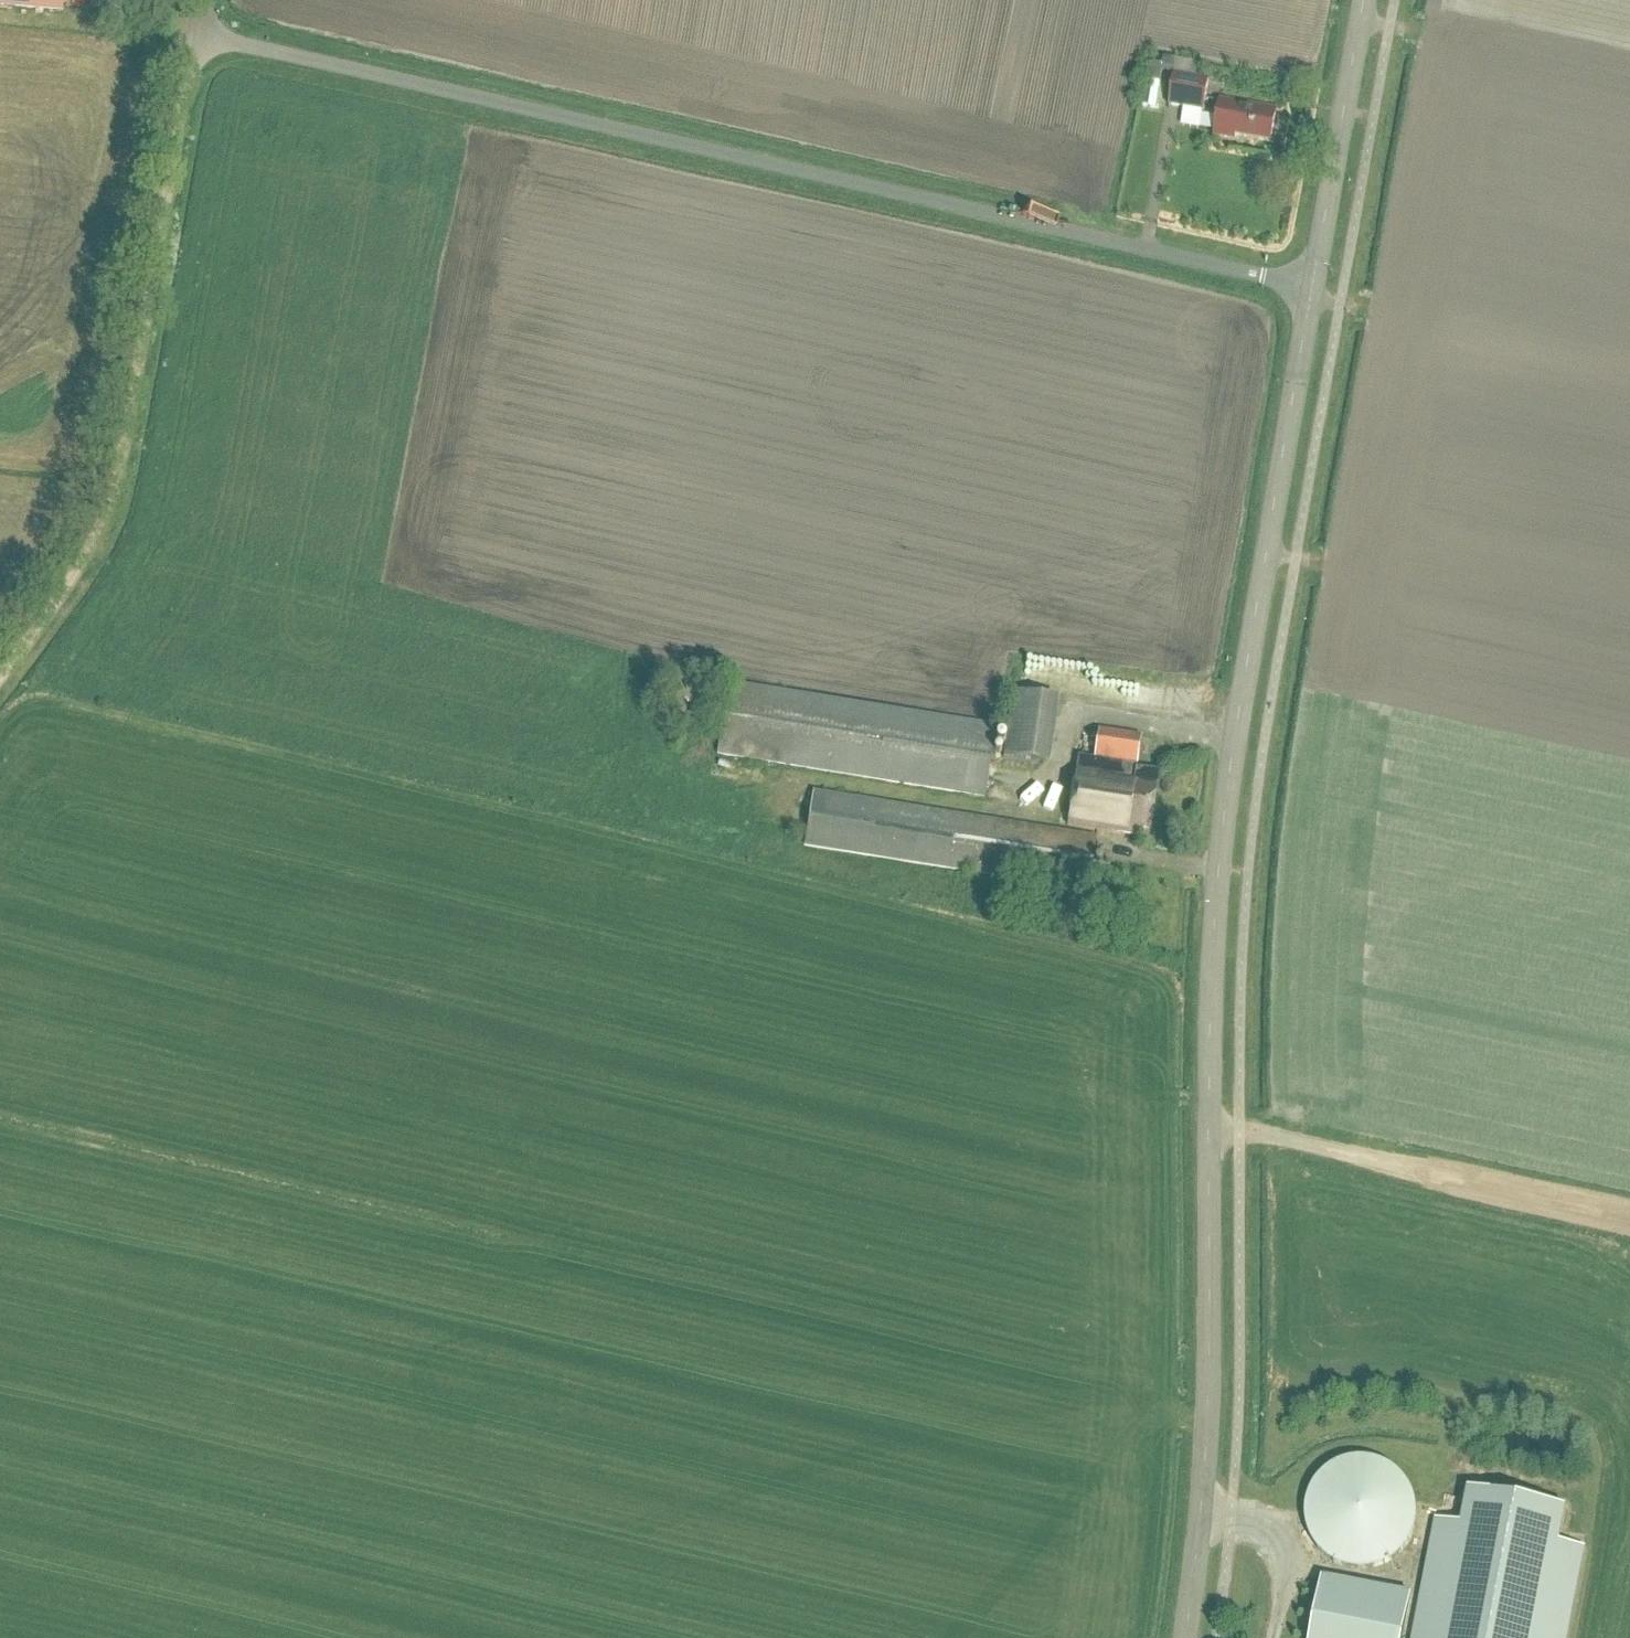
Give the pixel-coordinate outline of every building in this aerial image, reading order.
[(63,16),(64,0),(0,0),(0,11),(63,16)] [(1149,67),(1146,84),(1159,86),(1162,69),(1149,67)] [(1204,113),(1209,83),(1173,77),(1168,108),(1204,113)] [(1272,145),(1277,114),(1222,104),(1216,140),(1234,143),(1235,138),(1272,145)] [(986,802),(998,727),(728,684),(716,759),(986,802)] [(1136,773),(1142,739),(1099,732),(1094,761),(1078,758),(1068,829),(1139,840),(1140,833),(1150,835),(1159,776),(1136,773)] [(1091,897),(1100,841),(816,795),(807,851),(1091,897)] [(1303,1519),(1307,1535),(1314,1548),(1326,1559),(1339,1567),(1355,1570),(1370,1570),(1385,1565),(1398,1556),(1409,1544),(1415,1530),(1418,1515),(1416,1499),(1410,1485),(1401,1472),(1388,1463),(1373,1457),(1358,1456),(1342,1458),(1328,1465),(1316,1476),(1308,1489),(1303,1504),(1303,1519)] [(1413,1637),(1567,1637),(1584,1550),(1559,1545),(1566,1509),(1468,1490),(1461,1526),(1435,1521),(1413,1637)] [(1406,1593),(1321,1579),(1311,1637),(1398,1637),(1406,1593)]
